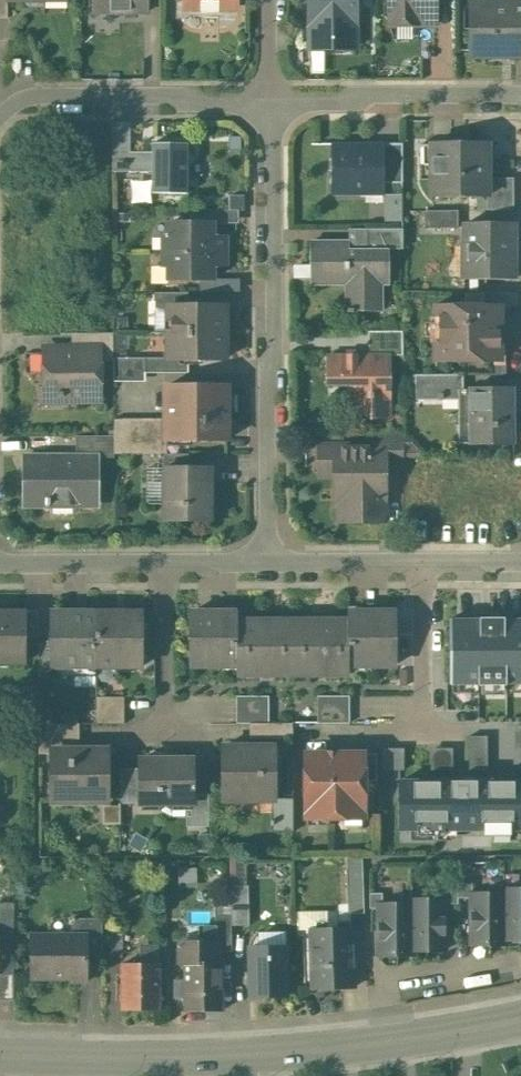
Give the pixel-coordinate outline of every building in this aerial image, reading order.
[(94,11),(147,11),(147,0),(94,0),(94,11)] [(185,1),(201,1),(201,10),(218,10),(218,1),(236,1),(236,0),(185,0),(185,1)] [(309,25),(347,25),(347,24),(352,19),(355,19),(355,0),(309,0),(309,25)] [(389,23),(393,23),(397,26),(412,26),(415,22),(435,22),(435,0),(389,0),(389,23)] [(469,2),(469,56),(520,56),(520,2),(469,2)] [(486,142),(432,142),(432,195),(487,195),(487,178),(486,142)] [(384,143),(311,143),(311,144),(331,144),(331,195),(384,194),(384,183),(384,143)] [(402,143),(384,143),(384,183),(402,183),(402,143)] [(188,197),(187,148),(139,149),(140,198),(188,197)] [(514,178),(487,178),(487,195),(487,210),(514,209),(514,178)] [(458,210),(425,210),(425,228),(458,228),(458,210)] [(212,223),(168,223),(168,236),(163,236),(163,251),(225,250),(225,237),(213,237),(212,223)] [(513,223),(464,223),(464,279),(514,278),(513,223)] [(403,228),(365,228),(365,243),(403,243),(403,228)] [(386,249),(349,249),(349,242),(312,242),(312,283),(347,283),(347,312),(353,312),(353,311),(381,311),(381,282),(387,282),(386,249)] [(225,250),(163,251),(163,265),(168,265),(168,278),(213,278),(213,264),(225,264),(225,250)] [(188,292),(155,292),(155,307),(168,307),(168,305),(188,305),(188,292)] [(516,292),(483,292),(483,305),(501,305),(516,305),(516,292)] [(225,305),(190,305),(188,305),(168,305),(168,307),(168,332),(226,332),(226,318),(225,318),(225,305)] [(483,305),(434,305),(434,360),(501,360),(501,305),(483,305)] [(402,330),(368,330),(368,355),(388,355),(389,355),(403,355),(402,330)] [(113,332),(71,333),(71,351),(99,351),(99,361),(113,361),(113,357),(113,332)] [(226,332),(168,332),(168,357),(168,359),(188,359),(225,358),(225,345),(226,345),(226,332)] [(71,351),(43,351),(44,393),(55,393),(64,401),(78,401),(80,399),(100,399),(99,361),(99,351),(71,351)] [(342,355),(328,355),(328,377),(342,377),(342,355)] [(368,355),(342,355),(342,377),(353,388),(354,401),(369,417),(389,417),(389,355),(388,355),(368,355)] [(144,357),(113,357),(113,361),(113,381),(145,381),(145,372),(144,372),(144,357)] [(168,357),(144,357),(144,372),(145,372),(188,372),(188,359),(168,359),(168,357)] [(462,374),(415,374),(416,399),(439,399),(439,390),(463,390),(462,374)] [(227,386),(165,386),(165,418),(165,439),(167,439),(190,439),(190,440),(191,440),(191,439),(227,439),(227,416),(228,416),(228,415),(227,415),(227,391),(228,391),(228,390),(227,389),(227,386)] [(513,388),(469,389),(469,399),(470,419),(459,420),(459,443),(514,442),(513,388)] [(165,418),(113,418),(113,436),(113,454),(164,453),(166,453),(167,453),(167,439),(165,439),(165,418)] [(403,432),(378,433),(378,445),(385,445),(385,461),(403,461),(403,432)] [(113,436),(75,436),(76,454),(97,454),(97,456),(114,456),(113,454),(113,436)] [(378,445),(319,445),(319,447),(328,447),(328,467),(339,467),(339,487),(342,487),(346,490),(346,500),(335,499),(335,501),(339,501),(339,521),(385,521),(385,461),(385,445),(378,445)] [(167,453),(166,453),(164,453),(164,468),(188,468),(189,453),(167,453)] [(76,454),(25,455),(26,506),(46,506),(46,509),(50,509),(50,506),(97,505),(97,456),(97,454),(76,454)] [(188,468),(164,468),(163,503),(169,503),(169,519),(211,520),(211,481),(206,481),(206,468),(188,468)] [(39,610),(24,610),(24,612),(26,612),(26,637),(39,637),(39,610)] [(96,612),(52,611),(52,643),(53,666),(56,666),(61,674),(74,674),(79,665),(96,666),(96,612)] [(237,611),(191,611),(191,665),(236,665),(236,674),(349,674),(349,665),(394,665),(394,611),(347,611),(347,620),(237,620),(237,611)] [(0,612),(0,661),(26,661),(26,637),(26,612),(24,612),(0,612)] [(141,612),(96,612),(96,666),(141,666),(141,612)] [(451,624),(451,700),(520,700),(520,625),(451,624)] [(52,643),(39,643),(39,677),(56,666),(53,666),(52,643)] [(349,695),(325,695),(325,722),(349,722),(349,695)] [(124,696),(96,697),(96,723),(124,723),(124,696)] [(261,696),(236,696),(236,723),(249,723),(261,723),(261,696)] [(74,723),(39,723),(39,753),(52,753),(52,751),(74,751),(74,723)] [(261,723),(249,723),(249,738),(293,738),(293,723),(261,723)] [(475,764),(491,764),(492,735),(475,734),(475,764)] [(250,746),(222,746),(222,799),(272,799),(275,799),(276,798),(275,755),(250,755),(250,746)] [(387,746),(387,767),(409,767),(409,746),(387,746)] [(457,767),(457,746),(436,746),(436,767),(457,767)] [(74,751),(52,751),(52,753),(52,800),(72,800),(72,798),(107,798),(107,753),(74,753),(74,751)] [(376,753),(306,753),(306,817),(363,817),(363,780),(377,780),(376,753)] [(192,758),(140,758),(140,768),(140,803),(191,803),(192,803),(192,793),(192,758)] [(140,768),(120,768),(120,803),(140,803),(140,768)] [(400,781),(400,829),(520,829),(520,781),(400,781)] [(208,793),(192,793),(192,803),(191,803),(191,826),(209,826),(208,793)] [(293,798),(276,798),(275,799),(272,799),(272,820),(271,820),(271,824),(272,824),(272,831),(293,831),(293,798)] [(237,882),(251,882),(249,859),(235,860),(237,882)] [(363,869),(346,869),(348,913),(364,912),(363,869)] [(472,883),(458,883),(458,897),(471,897),(471,893),(472,893),(472,883)] [(458,888),(444,888),(444,898),(445,898),(445,903),(458,903),(458,897),(458,888)] [(503,888),(503,893),(504,893),(505,939),(520,939),(520,888),(503,888)] [(382,892),(369,892),(370,908),(378,908),(378,903),(382,903),(382,892)] [(472,893),(471,893),(471,897),(471,944),(505,944),(505,939),(504,893),(503,893),(472,893)] [(444,898),(411,899),(411,903),(412,903),(412,949),(413,949),(445,949),(445,903),(445,898),(444,898)] [(382,903),(378,903),(378,908),(379,954),(413,954),(413,949),(412,949),(412,903),(411,903),(382,903)] [(327,928),(327,910),(298,911),(299,929),(312,929),(327,928)] [(231,915),(215,916),(215,942),(217,942),(217,951),(232,951),(231,915)] [(72,935),(31,935),(31,978),(87,977),(87,955),(102,955),(102,918),(72,918),(72,935)] [(327,928),(312,929),(313,988),(353,987),(351,928),(327,928)] [(123,934),(110,933),(109,955),(122,956),(123,934)] [(215,942),(180,942),(180,963),(185,963),(185,962),(217,962),(217,951),(217,942),(215,942)] [(158,944),(147,944),(147,963),(158,963),(158,944)] [(286,947),(249,947),(250,996),(287,995),(286,947)] [(217,962),(185,962),(185,963),(185,1010),(222,1009),(222,962),(217,962)] [(147,963),(122,963),(122,1010),(159,1010),(159,963),(158,963),(147,963)] [(14,1000),(14,971),(0,971),(0,1000),(14,1000)]
